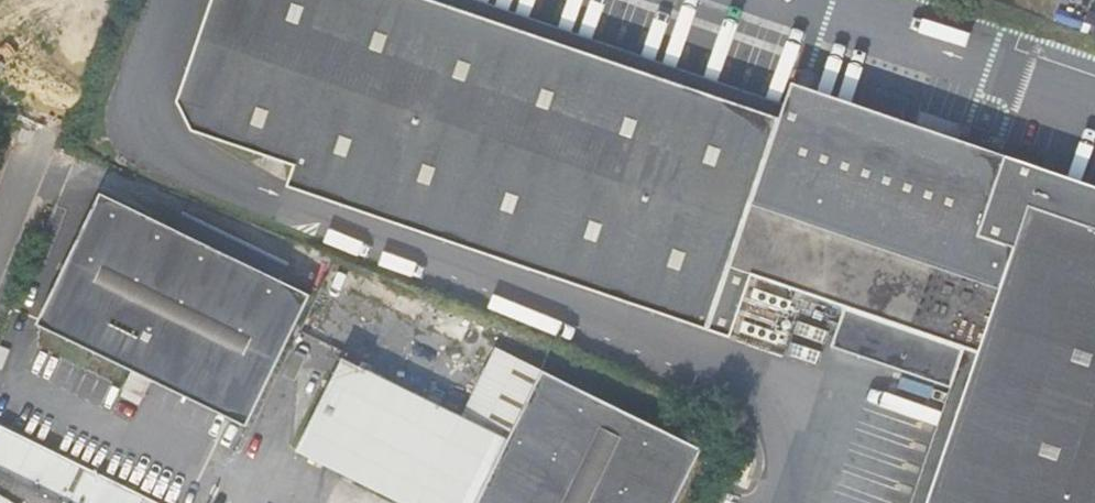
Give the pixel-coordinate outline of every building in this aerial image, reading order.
[(756,294),(823,95),(788,92),(770,160),(706,140),(714,105),(418,0),(210,0),(174,101),(187,131),(286,166),(279,188),(719,344),(741,285),(756,294)] [(18,100),(55,23),(28,10),(17,33),(0,25),(0,92),(18,100)] [(773,125),(714,105),(706,140),(770,160),(788,92),(785,91),(773,125)] [(823,95),(756,294),(959,361),(912,502),(1094,502),(1094,184),(823,95)] [(311,297),(104,190),(36,319),(131,368),(124,380),(143,390),(149,378),(244,426),(311,297)] [(498,447),(532,376),(486,354),(452,423),(498,447)] [(692,454),(532,376),(498,447),(452,423),(331,364),(286,456),(381,502),(668,502),(692,454)] [(11,384),(1,379),(0,382),(0,402),(3,403),(11,384)] [(148,501),(9,431),(0,449),(0,502),(147,502),(148,501)]
